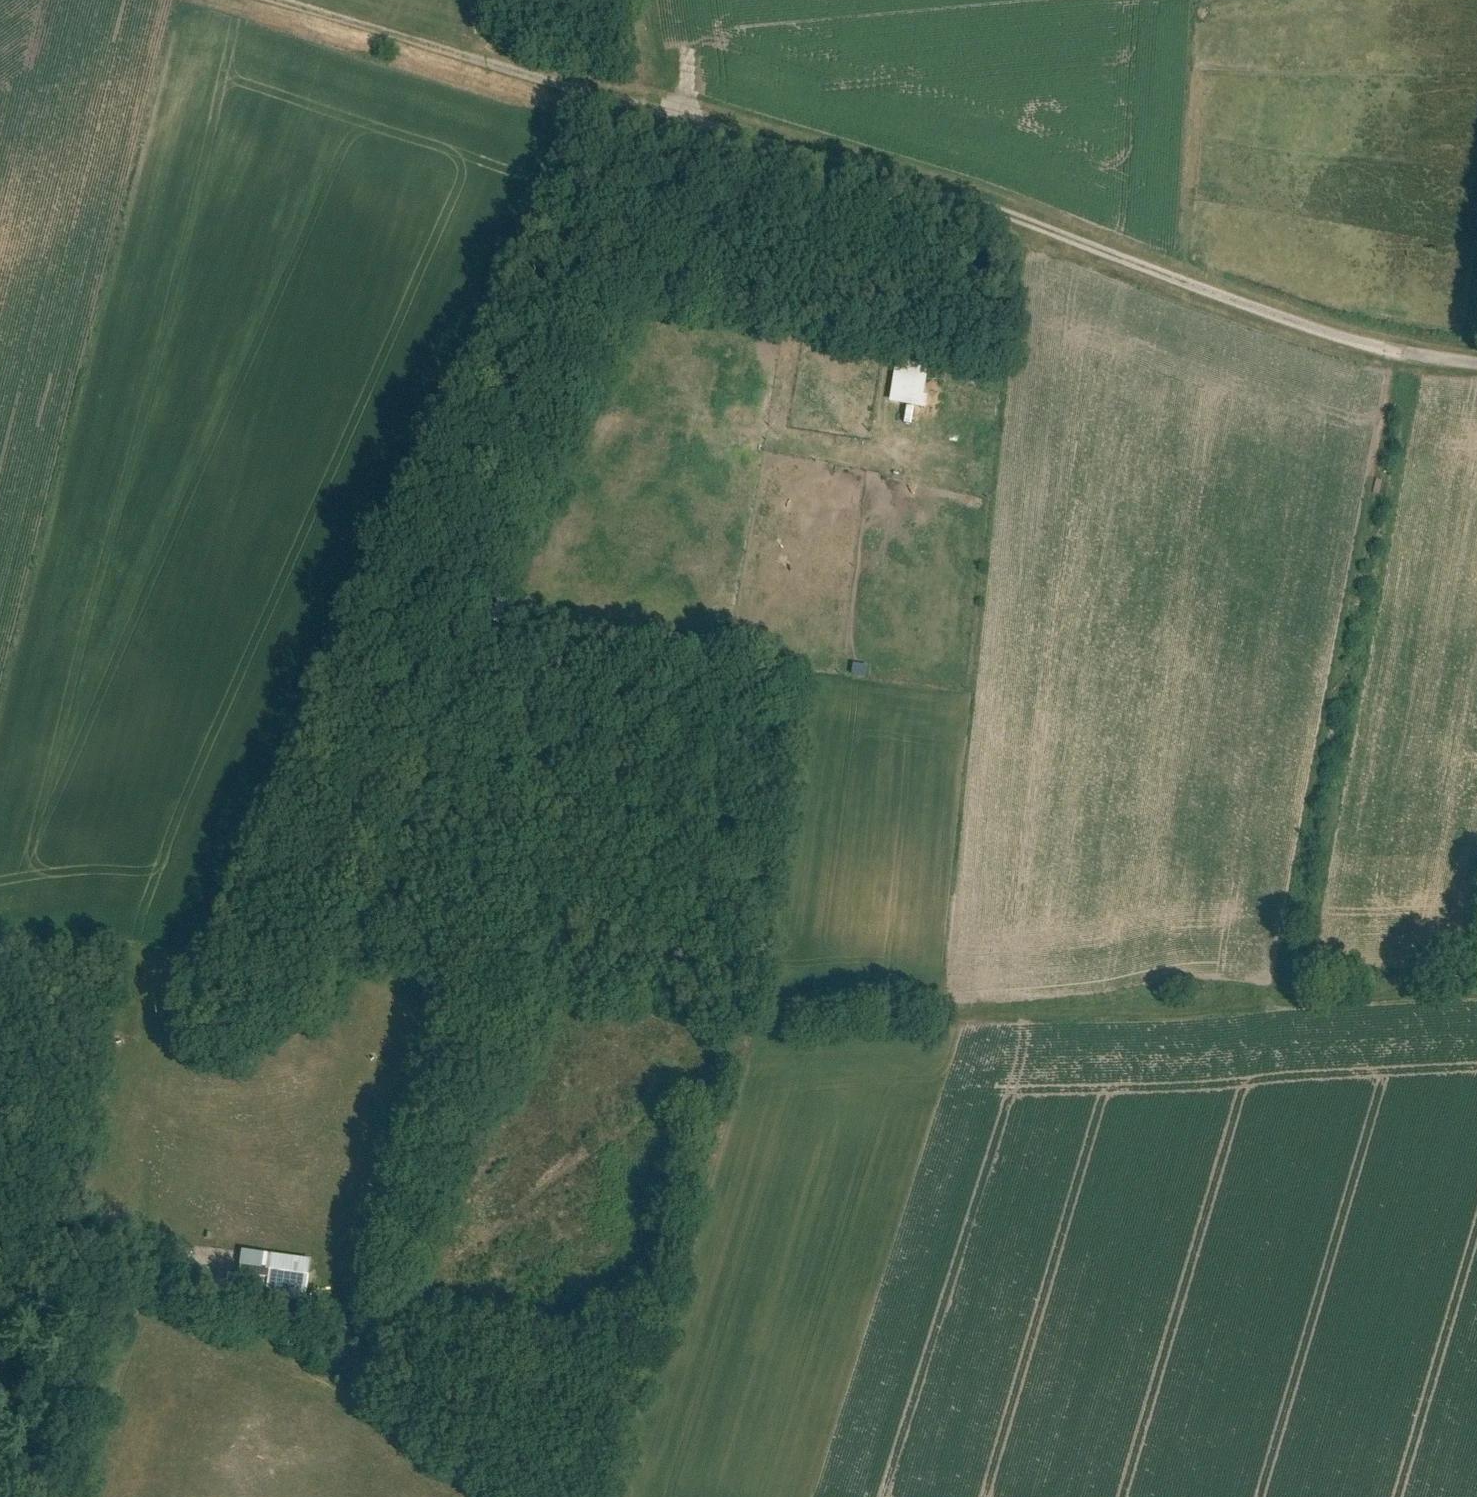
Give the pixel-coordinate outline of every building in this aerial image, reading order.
[(927,382),(931,349),(901,344),(895,377),(927,382)] [(270,1271),(266,1297),(305,1303),(309,1276),(270,1271)]
